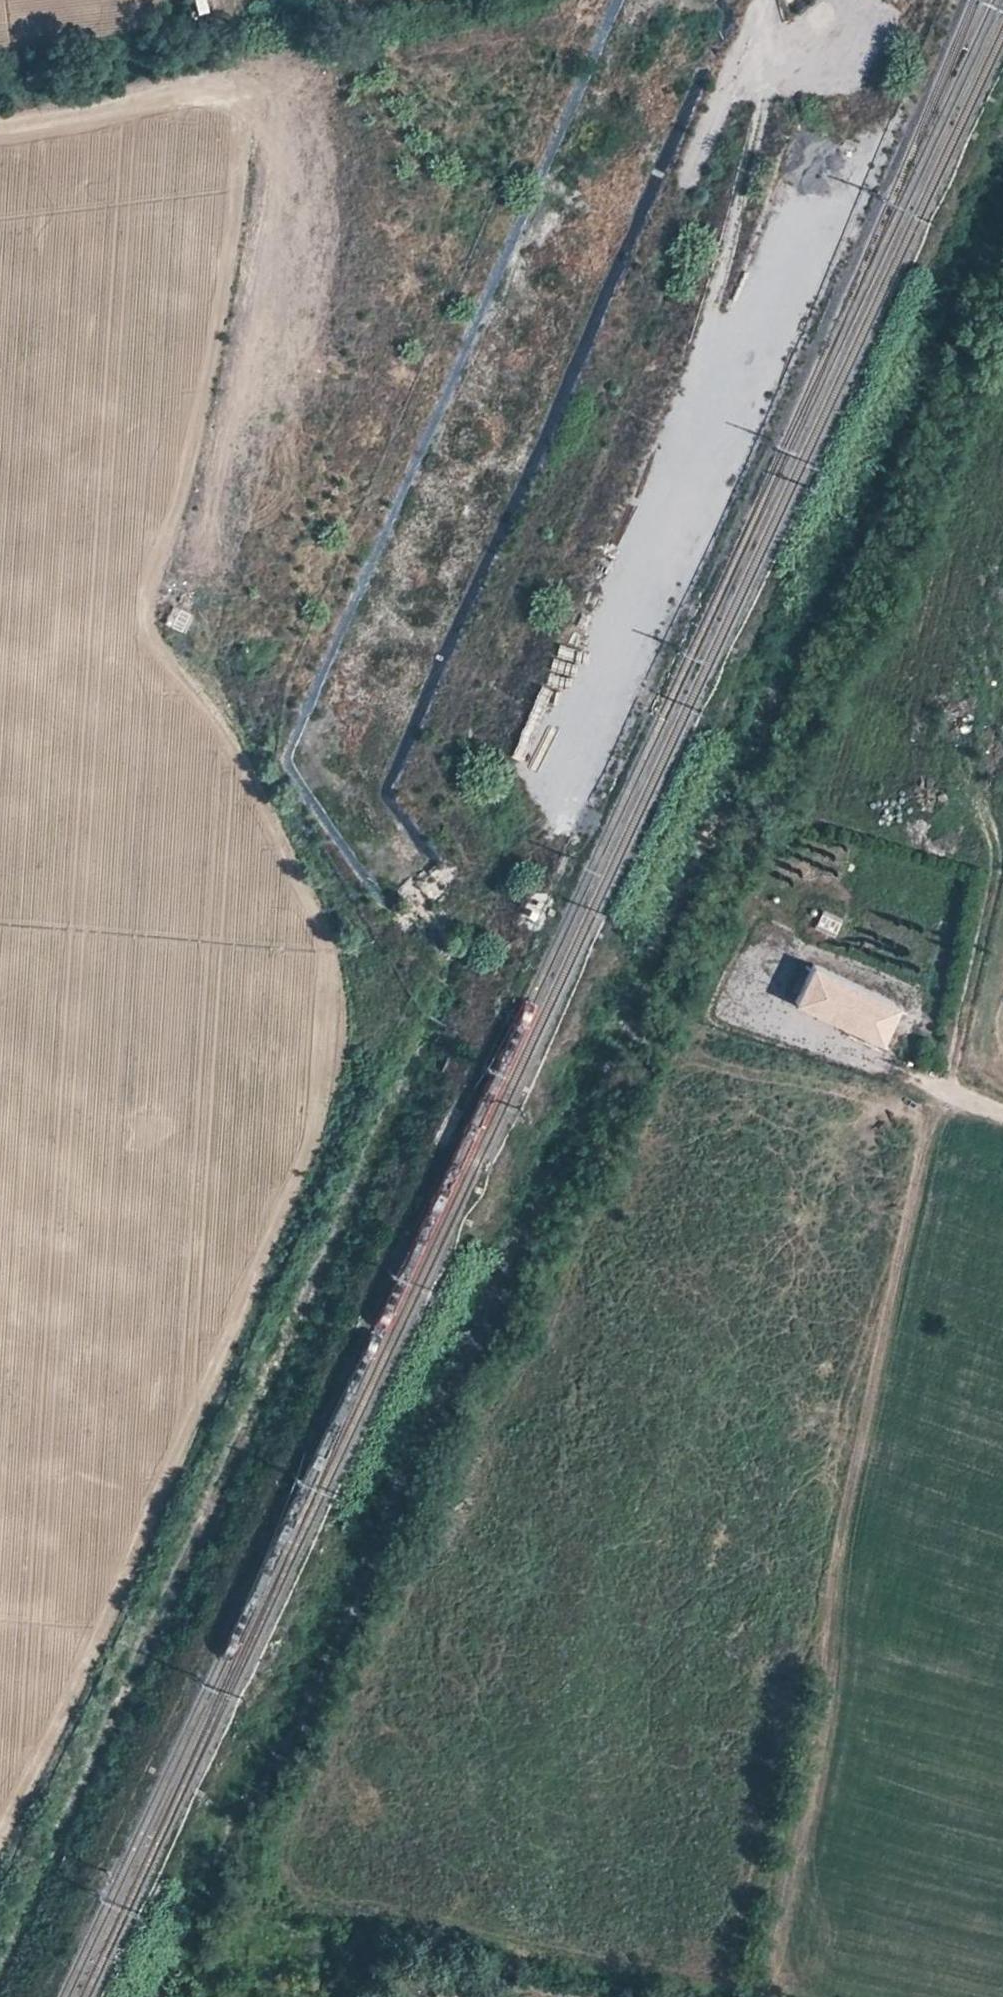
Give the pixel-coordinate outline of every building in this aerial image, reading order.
[(186,635),(195,617),(174,606),(165,624),(186,635)] [(821,905),(813,924),(833,933),(842,914),(821,905)] [(899,995),(811,955),(794,993),(881,1033),(899,995)]
